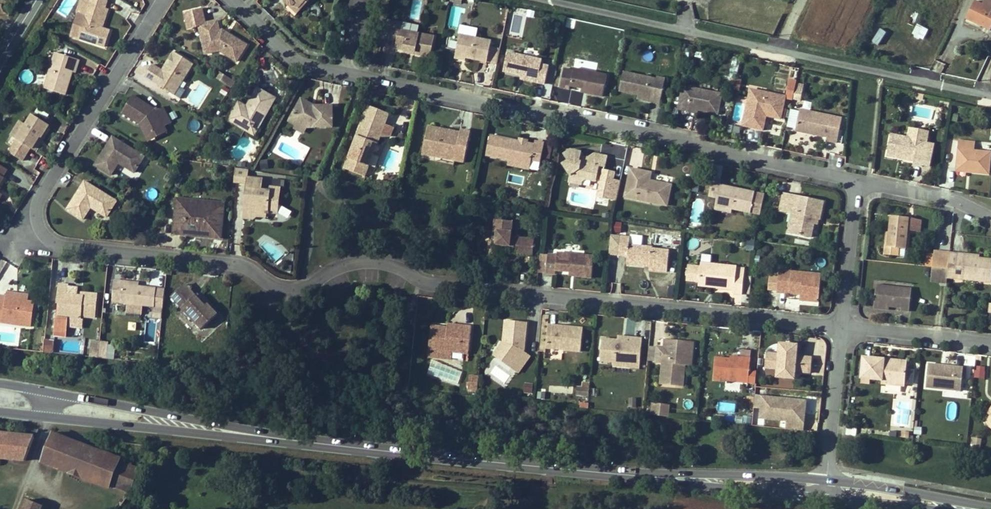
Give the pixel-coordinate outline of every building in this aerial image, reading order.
[(109,0),(92,0),(80,36),(108,46),(112,29),(104,27),(101,26),(107,6),(109,0)] [(302,8),(296,1),(288,4),(299,14),(312,0),(309,0),(302,8)] [(983,5),(974,1),(966,19),(990,31),(990,29),(990,0),(986,0),(983,5)] [(459,26),(462,6),(450,5),(447,25),(459,26)] [(104,27),(110,7),(107,6),(101,26),(104,27)] [(906,22),(914,26),(919,15),(911,11),(906,22)] [(205,43),(213,41),(215,51),(223,50),(239,60),(249,43),(225,29),(222,29),(219,19),(201,23),(205,43)] [(397,23),(389,21),(386,36),(394,38),(397,23)] [(406,23),(397,21),(397,23),(394,38),(393,39),(402,40),(400,47),(408,49),(419,51),(418,54),(434,57),(439,36),(404,29),(406,23)] [(879,45),(887,32),(880,28),(872,41),(879,45)] [(921,28),(917,36),(923,39),(927,31),(921,28)] [(463,36),(459,57),(469,59),(491,64),(493,52),(495,42),(463,36)] [(215,51),(213,41),(205,43),(207,52),(215,51)] [(164,69),(154,63),(146,76),(171,91),(174,86),(179,89),(195,62),(175,50),(166,65),(169,67),(167,71),(164,69)] [(67,93),(74,71),(75,66),(79,67),(81,58),(57,51),(46,87),(67,93)] [(503,54),(493,52),(491,64),(501,66),(503,54)] [(521,58),(520,60),(511,58),(507,76),(516,78),(517,75),(528,77),(534,78),(534,83),(549,86),(553,65),(521,58)] [(578,70),(578,72),(567,70),(564,89),(574,91),(575,87),(585,89),(593,91),(592,94),(607,97),(611,76),(578,70)] [(219,71),(215,78),(231,88),(235,82),(219,71)] [(661,81),(628,75),(624,93),(641,96),(658,99),(657,104),(665,105),(669,87),(661,85),(661,81)] [(662,77),(661,81),(661,85),(669,87),(671,78),(662,77)] [(176,94),(179,89),(174,86),(171,91),(176,94)] [(245,105),(246,104),(240,101),(233,112),(239,116),(235,122),(249,131),(257,117),(264,120),(278,97),(260,86),(251,102),(252,103),(252,105),(252,106),(251,106),(247,107),(245,105)] [(810,88),(802,86),(800,96),(808,97),(810,88)] [(757,89),(756,95),(768,98),(769,92),(757,89)] [(769,92),(768,98),(756,95),(749,127),(770,131),(773,117),(771,117),(771,113),(778,115),(778,118),(787,120),(792,97),(769,92)] [(123,111),(141,122),(142,120),(145,122),(151,132),(165,125),(172,120),(163,104),(157,108),(134,94),(123,111)] [(316,106),(316,103),(303,96),(301,100),(311,106),(316,106)] [(702,122),(703,118),(713,120),(722,122),(726,102),(697,96),(692,120),(702,122)] [(316,106),(311,106),(301,100),(292,116),(308,125),(335,126),(335,103),(316,103),(316,106)] [(370,166),(375,153),(372,152),(376,142),(379,143),(391,113),(370,105),(349,158),(370,166)] [(843,119),(804,110),(800,132),(812,135),(812,132),(817,133),(817,136),(831,139),(830,142),(842,145),(845,128),(842,127),(843,119)] [(235,122),(239,116),(233,112),(229,119),(235,122)] [(34,148),(41,135),(43,137),(51,123),(34,113),(14,145),(28,153),(32,146),(34,148)] [(255,134),(264,120),(257,117),(249,131),(255,134)] [(168,130),(165,125),(151,132),(145,122),(142,120),(141,122),(151,140),(168,130)] [(450,130),(431,126),(426,155),(439,157),(440,154),(458,157),(458,162),(468,163),(474,132),(464,130),(464,133),(463,137),(449,134),(450,130)] [(912,135),(933,140),(935,132),(913,128),(912,135)] [(45,137),(43,137),(41,135),(34,148),(37,150),(45,137)] [(136,170),(146,154),(114,135),(96,163),(112,173),(121,159),(124,160),(123,162),(136,170)] [(911,138),(895,135),(891,157),(906,160),(906,156),(919,159),(918,162),(918,165),(935,168),(939,145),(932,144),(933,140),(912,135),(911,138)] [(532,145),(524,143),(494,137),(490,157),(513,161),(536,166),(537,162),(545,164),(548,145),(539,143),(539,146),(532,145)] [(974,176),(974,179),(990,181),(990,159),(976,157),(977,149),(961,148),(959,175),(974,176)] [(567,166),(574,176),(573,184),(587,186),(588,180),(595,181),(596,175),(602,176),(603,168),(610,169),(612,157),(598,155),(592,159),(592,165),(584,164),(585,158),(586,153),(575,151),(569,156),(573,162),(567,166)] [(366,176),(370,166),(349,158),(345,167),(366,176)] [(512,167),(535,171),(536,166),(513,161),(512,167)] [(0,185),(6,175),(5,175),(9,167),(0,162),(0,186),(0,185)] [(238,166),(236,180),(250,181),(250,176),(251,168),(238,166)] [(653,183),(655,175),(635,170),(629,199),(671,209),(675,188),(653,183)] [(250,181),(246,211),(257,213),(260,209),(268,210),(268,213),(271,213),(272,210),(279,211),(282,186),(271,185),(271,189),(263,188),(264,177),(250,176),(250,181)] [(118,199),(86,179),(68,207),(84,217),(93,203),(96,206),(95,207),(108,215),(118,199)] [(717,180),(714,197),(723,199),(721,207),(740,211),(757,214),(761,193),(742,189),(741,192),(736,191),(737,188),(726,186),(727,182),(717,180)] [(786,212),(799,215),(803,216),(799,235),(816,239),(819,225),(820,219),(824,219),(826,220),(830,203),(790,195),(786,212)] [(178,197),(177,208),(206,210),(206,200),(178,197)] [(206,200),(206,210),(177,208),(175,233),(186,234),(186,229),(212,231),(211,236),(223,237),(226,202),(206,200)] [(260,209),(257,213),(246,211),(245,217),(256,218),(257,215),(279,217),(279,211),(272,210),(271,213),(268,213),(268,210),(260,209)] [(500,243),(494,242),(492,255),(507,257),(510,255),(511,246),(522,248),(521,254),(537,256),(539,240),(515,237),(517,222),(508,221),(509,215),(501,214),(500,220),(499,220),(498,231),(501,231),(500,243)] [(912,217),(897,216),(895,233),(893,247),(903,248),(909,249),(912,217)] [(902,256),(903,248),(893,247),(895,233),(891,232),(888,254),(902,256)] [(635,245),(635,239),(627,238),(625,256),(641,258),(641,261),(646,267),(649,267),(650,265),(655,266),(655,269),(654,271),(672,273),(674,252),(658,250),(658,248),(635,245)] [(969,258),(969,255),(953,253),(952,269),(966,270),(965,279),(990,281),(990,260),(981,259),(969,258)] [(562,254),(562,256),(552,255),(550,274),(560,275),(560,271),(574,272),(579,273),(578,277),(596,279),(599,257),(562,254)] [(743,275),(744,267),(708,263),(706,282),(724,284),(723,289),(741,291),(740,294),(748,295),(750,276),(743,275)] [(952,269),(938,267),(937,275),(951,276),(952,269)] [(784,272),(784,278),(783,293),(795,294),(804,295),(804,301),(824,304),(826,275),(794,272),(784,272)] [(773,292),(783,293),(784,278),(774,277),(773,292)] [(124,281),(115,280),(113,300),(121,301),(121,303),(156,307),(158,288),(140,286),(124,285),(124,281)] [(917,290),(917,286),(882,282),(882,287),(917,290)] [(174,297),(184,307),(197,295),(187,284),(174,297)] [(69,286),(61,285),(60,303),(62,304),(60,317),(82,319),(82,316),(96,318),(97,294),(85,293),(85,297),(78,297),(68,296),(69,286)] [(915,313),(917,290),(882,287),(880,307),(895,309),(907,310),(907,313),(915,313)] [(0,295),(0,321),(33,325),(36,301),(29,301),(29,298),(19,297),(19,299),(9,298),(9,296),(0,295)] [(207,305),(197,295),(184,307),(205,328),(220,313),(210,303),(207,305)] [(503,355),(513,363),(511,366),(519,372),(531,355),(524,350),(525,347),(528,323),(509,321),(507,343),(510,346),(503,355)] [(452,328),(436,327),(433,350),(456,353),(466,354),(467,351),(473,352),(476,328),(468,327),(468,330),(452,328)] [(562,328),(553,327),(551,350),(585,353),(588,330),(575,329),(575,332),(561,331),(562,328)] [(650,334),(651,345),(662,345),(662,334),(650,334)] [(624,342),(608,340),(606,361),(618,363),(637,364),(637,369),(645,370),(648,339),(639,338),(639,343),(624,342)] [(53,354),(54,340),(44,340),(43,353),(53,354)] [(672,360),(669,360),(666,385),(689,388),(691,367),(694,367),(696,351),(692,350),(692,343),(671,340),(670,349),(674,349),(672,360)] [(94,341),(93,349),(100,350),(101,341),(94,341)] [(101,341),(100,350),(109,351),(110,342),(101,341)] [(503,355),(510,346),(507,343),(498,357),(511,366),(513,363),(503,355)] [(700,344),(692,343),(692,350),(696,351),(694,367),(698,368),(700,344)] [(786,371),(786,375),(802,377),(803,373),(819,374),(820,359),(804,357),(805,350),(789,349),(788,355),(788,358),(774,356),(773,367),(786,368),(786,371)] [(433,350),(432,359),(455,361),(456,353),(433,350)] [(738,360),(723,359),(721,381),(756,384),(757,372),(758,359),(743,358),(743,361),(738,360)] [(909,366),(887,363),(887,360),(866,358),(864,379),(885,381),(885,384),(907,387),(909,366)] [(944,365),(931,364),(929,387),(964,390),(966,367),(957,367),(957,369),(944,368),(944,365)] [(503,384),(510,376),(496,365),(490,374),(503,384)] [(975,370),(974,379),(985,380),(986,371),(975,370)] [(763,385),(764,373),(757,372),(756,384),(763,385)] [(483,378),(473,377),(471,389),(478,390),(482,391),(483,378)] [(532,393),(533,383),(524,383),(523,392),(532,393)] [(595,388),(587,387),(586,397),(594,398),(595,388)] [(629,408),(636,407),(635,397),(628,398),(629,408)] [(650,403),(649,416),(669,417),(670,404),(650,403)] [(761,408),(760,418),(768,419),(768,409),(761,408)] [(0,432),(0,457),(18,459),(27,435),(0,432)] [(110,456),(99,452),(47,432),(36,461),(102,486),(103,483),(112,460),(113,457),(110,456)] [(101,440),(99,452),(110,456),(111,454),(119,455),(124,456),(124,459),(134,460),(136,443),(101,440)] [(112,460),(103,483),(112,486),(121,464),(112,460)] [(132,468),(121,464),(112,486),(123,491),(132,468)] [(36,504),(20,498),(16,508),(34,508),(36,504)]
